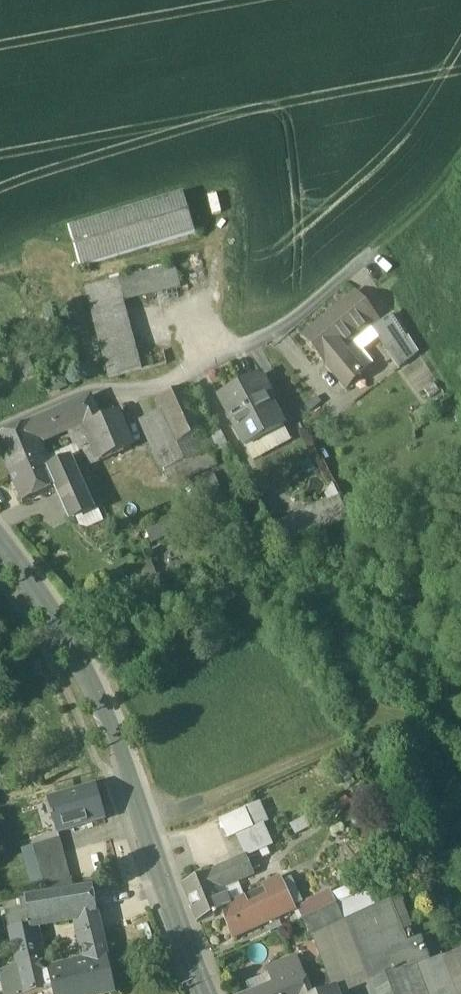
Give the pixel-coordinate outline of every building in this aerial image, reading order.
[(182,198),(66,232),(78,271),(193,236),(182,198)] [(173,268),(84,291),(104,363),(137,354),(124,303),(179,289),(173,268)] [(356,296),(305,336),(325,362),(341,351),(342,347),(376,321),(356,296)] [(394,315),(372,329),(385,349),(407,334),(394,315)] [(341,351),(325,362),(346,388),(360,376),(341,351)] [(137,354),(104,363),(109,381),(142,373),(137,354)] [(257,378),(218,398),(244,448),(283,428),(257,378)] [(60,379),(46,385),(50,394),(64,388),(60,379)] [(185,389),(154,404),(159,414),(174,448),(206,433),(185,389)] [(90,399),(26,426),(34,445),(98,416),(90,399)] [(115,414),(100,421),(100,422),(87,427),(101,462),(131,450),(115,414)] [(206,433),(174,448),(159,414),(140,422),(164,472),(209,451),(213,449),(206,433)] [(0,437),(0,454),(9,476),(42,462),(34,445),(26,426),(0,437)] [(101,462),(87,427),(71,435),(75,443),(81,440),(85,447),(81,449),(89,467),(99,463),(101,462)] [(42,462),(9,476),(21,504),(55,489),(88,475),(76,447),(60,454),(65,465),(47,473),(42,462)] [(209,451),(187,461),(194,475),(216,465),(209,451)] [(60,454),(42,462),(47,473),(65,465),(60,454)] [(88,475),(55,489),(68,518),(73,520),(103,507),(88,475)] [(321,506),(276,524),(286,543),(331,526),(321,506)] [(166,522),(145,531),(150,543),(171,534),(166,522)] [(286,543),(276,524),(271,526),(281,545),(286,543)] [(94,787),(49,800),(53,813),(51,813),(54,821),(55,820),(58,831),(104,818),(94,787)] [(235,816),(218,823),(227,841),(243,834),(235,816)] [(60,838),(33,846),(45,892),(73,887),(60,838)] [(243,859),(214,872),(221,888),(250,875),(243,859)] [(214,872),(182,887),(197,923),(213,916),(214,918),(216,917),(215,916),(221,913),(224,912),(215,891),(221,888),(214,872)] [(243,898),(229,905),(221,888),(215,891),(224,912),(221,913),(232,940),(292,912),(277,880),(261,888),(266,898),(247,907),(243,898)] [(93,888),(25,898),(26,906),(29,925),(32,925),(77,916),(95,912),(93,888)] [(368,893),(336,907),(345,926),(345,925),(376,909),(368,893)] [(400,934),(389,903),(376,909),(345,925),(345,926),(369,986),(414,968),(428,962),(420,940),(413,942),(404,946),(400,934)] [(29,925),(26,906),(8,909),(11,928),(20,927),(29,925)] [(335,906),(302,922),(311,941),(345,926),(336,907),(335,906)] [(95,912),(77,916),(88,962),(106,958),(95,912)] [(20,927),(11,928),(15,945),(19,966),(40,961),(36,941),(32,925),(29,925),(20,927)] [(409,931),(400,934),(404,946),(413,942),(409,931)] [(49,972),(53,989),(54,993),(104,993),(115,991),(106,958),(88,962),(49,972)] [(428,963),(428,962),(414,968),(424,993),(451,993),(437,959),(428,963)] [(44,973),(41,961),(40,961),(19,966),(17,966),(23,993),(33,993),(47,991),(53,989),(49,972),(44,973)] [(266,972),(272,986),(275,985),(278,993),(309,993),(306,986),(297,961),(266,972)] [(0,970),(6,993),(23,993),(17,966),(0,970)] [(369,986),(372,993),(424,993),(414,968),(369,986)] [(306,986),(309,993),(331,993),(334,993),(328,979),(306,986)] [(253,993),(278,993),(275,985),(272,986),(253,993)]
